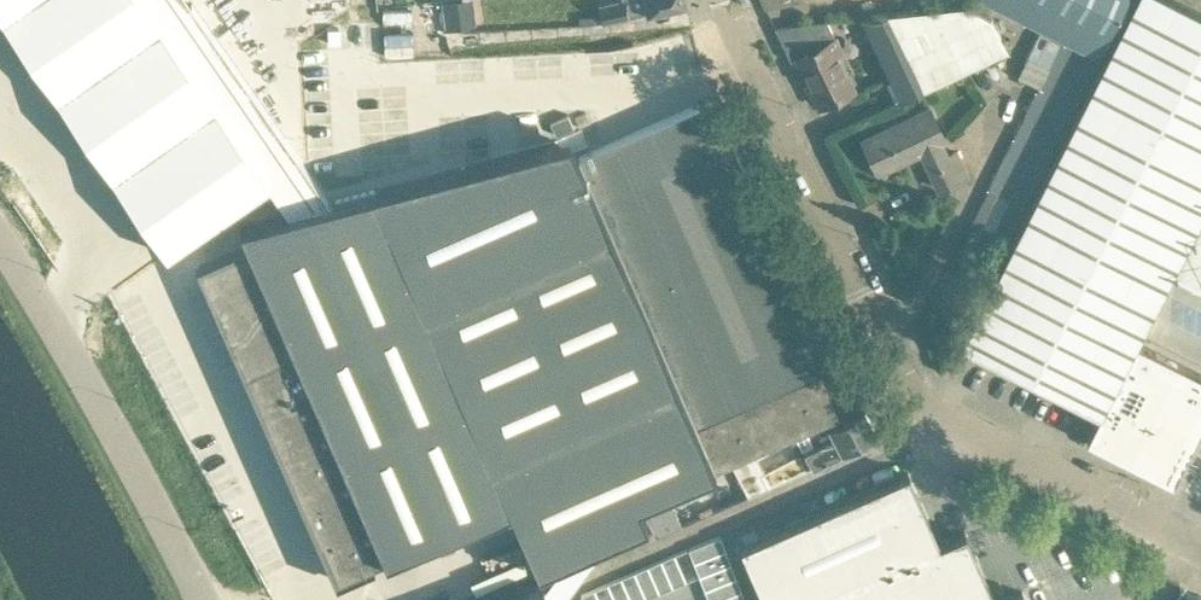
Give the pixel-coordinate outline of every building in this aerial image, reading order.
[(165,266),(273,192),(140,0),(0,0),(0,26),(165,266)] [(441,0),(444,26),(462,23),(459,0),(445,0),(441,0)] [(599,3),(602,15),(603,22),(685,3),(687,3),(686,0),(613,0),(599,3)] [(1180,464),(1181,465),(1200,425),(1200,373),(1136,340),(1200,211),(1200,11),(1179,0),(1133,0),(961,342),(962,343),(1099,412),(1087,437),(1157,473),(1158,471),(1172,479),(1180,464)] [(1065,33),(1098,49),(1122,0),(999,0),(1065,33)] [(900,96),(901,98),(1006,48),(991,17),(966,4),(862,14),(891,78),(887,80),(895,98),(900,96)] [(775,26),(790,58),(791,60),(796,57),(819,104),(854,87),(837,54),(842,51),(835,38),(827,19),(775,26)] [(1065,33),(1050,63),(1039,85),(970,223),(1002,239),(1098,49),(1065,33)] [(199,265),(200,267),(266,416),(254,421),(270,456),(281,451),(337,578),(338,580),(510,504),(538,567),(567,555),(545,584),(551,599),(560,599),(593,557),(588,546),(648,520),(639,500),(733,459),(754,450),(791,434),(809,426),(839,413),(819,368),(827,365),(827,364),(835,360),(833,355),(834,355),(796,269),(795,269),(795,271),(793,271),(754,181),(752,182),(753,183),(751,184),(713,98),(714,98),(713,96),(713,97),(565,162),(555,140),(239,224),(248,243),(199,265)] [(921,150),(931,171),(939,188),(967,174),(956,150),(947,154),(941,141),(945,140),(930,107),(864,138),(879,170),(921,150)] [(836,362),(827,365),(837,385),(848,379),(839,360),(836,362)] [(754,450),(733,459),(748,495),(768,486),(808,469),(875,434),(876,433),(876,432),(863,407),(813,433),(809,426),(791,434),(801,452),(765,471),(754,450)] [(741,546),(765,599),(810,599),(940,543),(908,472),(741,546)] [(810,599),(996,599),(965,532),(940,543),(810,599)] [(720,535),(689,547),(705,588),(736,576),(720,535)] [(674,554),(686,580),(699,574),(688,548),(674,554)] [(673,586),(686,580),(674,554),(661,559),(673,586)] [(659,592),(673,586),(661,559),(648,565),(659,592)] [(659,592),(648,565),(634,571),(646,597),(659,592)] [(646,597),(634,571),(621,577),(631,599),(640,599),(646,597)] [(705,588),(709,599),(714,599),(741,589),(736,576),(705,588)] [(621,577),(608,582),(615,599),(631,599),(621,577)] [(595,588),(600,599),(615,599),(608,582),(595,588)] [(500,599),(551,599),(545,584),(544,583),(500,599)] [(1176,599),(1200,599),(1200,595),(1199,594),(1198,594),(1181,586),(1181,588),(1182,589),(1176,599)] [(595,588),(581,594),(583,599),(580,599),(600,599),(595,588)] [(714,599),(746,599),(741,589),(714,599)] [(1022,591),(1002,599),(1026,599),(1022,591)]
